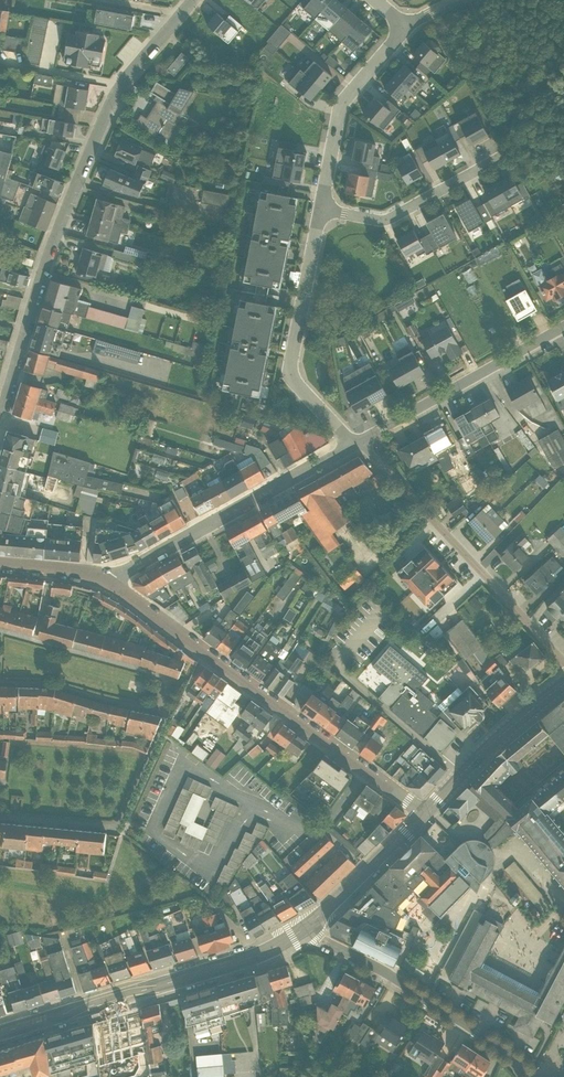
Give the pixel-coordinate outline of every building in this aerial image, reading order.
[(258,9),(266,0),(247,0),(258,9)] [(315,19),(332,0),(304,0),(299,6),(315,19)] [(347,8),(339,0),(332,0),(315,19),(328,30),(347,8)] [(91,23),(128,29),(131,14),(93,8),(91,23)] [(361,19),(347,8),(328,30),(342,42),(361,19)] [(217,13),(207,24),(229,43),(243,26),(230,15),(226,20),(217,13)] [(23,30),(26,30),(21,64),(32,66),(35,47),(38,30),(52,32),(54,20),(25,16),(23,30)] [(373,29),(361,19),(342,42),(354,52),(373,29)] [(264,32),(266,34),(256,45),(265,53),(286,30),(275,20),(264,32)] [(85,64),(100,66),(105,41),(96,39),(97,34),(73,29),(72,33),(65,32),(59,62),(85,67),(85,64)] [(424,43),(414,55),(421,61),(416,66),(427,75),(430,70),(434,73),(446,60),(438,53),(442,48),(430,39),(425,44),(424,43)] [(166,69),(173,75),(187,58),(179,52),(166,69)] [(309,56),(297,69),(319,90),(331,77),(309,56)] [(401,63),(391,75),(406,88),(416,75),(401,63)] [(287,80),(309,101),(319,90),(297,69),(287,80)] [(381,87),(396,100),(406,88),(391,75),(381,87)] [(31,95),(34,79),(27,78),(24,94),(31,95)] [(132,125),(164,144),(196,92),(176,87),(173,92),(153,82),(148,91),(157,96),(145,117),(139,113),(132,125)] [(81,109),(85,110),(88,90),(63,85),(60,105),(65,106),(81,109)] [(380,130),(397,110),(386,100),(382,104),(374,97),(360,112),(380,130)] [(77,123),(78,123),(81,109),(65,106),(63,121),(77,123)] [(467,144),(486,134),(474,112),(455,122),(467,144)] [(44,131),(74,136),(77,123),(63,121),(46,118),(44,131)] [(444,161),(458,154),(447,132),(433,138),(444,161)] [(112,153),(133,163),(140,147),(119,137),(112,153)] [(444,161),(433,138),(418,146),(429,168),(444,161)] [(350,159),(377,164),(379,157),(372,156),(374,144),(353,141),(350,159)] [(37,167),(56,175),(65,152),(46,144),(37,167)] [(274,145),(271,161),(300,166),(303,150),(274,145)] [(6,181),(12,154),(0,151),(0,180),(6,181)] [(404,184),(421,175),(412,157),(395,166),(404,184)] [(268,178),(297,183),(300,166),(271,161),(268,178)] [(99,182),(135,197),(141,181),(105,167),(99,182)] [(156,170),(155,177),(164,179),(166,172),(156,170)] [(29,185),(42,190),(59,197),(65,183),(35,172),(29,185)] [(343,191),(370,197),(374,178),(347,172),(343,191)] [(516,184),(511,176),(500,182),(513,205),(530,195),(522,181),(516,184)] [(513,205),(500,182),(485,190),(491,200),(484,204),(492,217),(513,205)] [(19,220),(46,230),(59,197),(42,190),(39,196),(31,193),(19,220)] [(219,221),(220,193),(195,191),(193,219),(219,221)] [(297,198),(261,192),(244,281),(280,288),(297,198)] [(563,220),(563,219),(563,197),(555,200),(563,220)] [(92,198),(87,217),(120,225),(125,206),(92,198)] [(493,219),(492,217),(484,204),(473,210),(468,200),(455,207),(469,232),(493,219)] [(436,247),(453,238),(440,213),(423,222),(436,247)] [(83,235),(115,244),(120,225),(87,217),(83,235)] [(405,262),(423,251),(411,229),(393,240),(405,262)] [(74,274),(95,280),(102,253),(81,248),(74,274)] [(210,267),(210,256),(202,257),(202,267),(210,267)] [(560,263),(532,278),(544,301),(550,298),(552,300),(563,294),(563,270),(560,263)] [(30,276),(0,267),(0,280),(1,280),(14,284),(26,287),(30,276)] [(123,285),(126,274),(112,269),(109,280),(123,285)] [(518,320),(537,310),(519,278),(506,286),(512,297),(506,300),(518,320)] [(44,305),(72,313),(142,333),(146,319),(142,318),(145,309),(132,305),(128,317),(90,307),(91,303),(79,299),(83,288),(51,279),(44,305)] [(0,286),(0,293),(8,295),(10,295),(14,284),(1,280),(0,286)] [(23,298),(10,295),(8,295),(7,300),(3,300),(2,306),(19,309),(23,298)] [(216,391),(256,398),(273,306),(234,299),(216,391)] [(44,305),(39,322),(67,330),(72,313),(44,305)] [(450,360),(463,353),(444,320),(426,329),(429,334),(418,340),(429,359),(444,351),(450,360)] [(32,347),(59,355),(61,348),(70,351),(75,333),(67,330),(39,322),(32,347)] [(405,338),(411,334),(405,323),(399,326),(405,338)] [(7,350),(8,341),(0,339),(0,349),(7,350)] [(395,352),(401,362),(411,381),(425,373),(408,345),(395,352)] [(25,371),(44,376),(47,368),(87,379),(84,386),(98,390),(101,380),(99,380),(101,371),(30,350),(25,371)] [(399,388),(411,381),(401,362),(389,369),(399,388)] [(369,363),(354,371),(372,404),(387,396),(369,363)] [(563,404),(563,369),(545,380),(559,406),(563,404)] [(357,413),(372,404),(354,371),(344,377),(346,395),(357,413)] [(516,411),(538,398),(526,377),(504,389),(516,411)] [(23,383),(17,398),(55,410),(57,402),(46,399),(49,390),(23,383)] [(49,390),(48,399),(69,402),(71,393),(49,390)] [(13,412),(38,420),(41,412),(53,416),(55,410),(17,398),(13,412)] [(473,428),(497,415),(488,398),(464,411),(473,428)] [(73,409),(61,406),(58,419),(70,422),(73,409)] [(473,428),(464,411),(452,417),(461,435),(473,428)] [(294,462),(278,433),(262,425),(260,430),(269,434),(266,442),(267,445),(282,469),(294,462)] [(294,462),(329,443),(325,437),(308,432),(305,434),(303,430),(286,426),(278,433),(294,462)] [(436,458),(452,448),(438,426),(422,436),(436,458)] [(547,468),(563,458),(563,448),(551,426),(530,438),(547,468)] [(519,451),(526,445),(514,428),(507,433),(519,451)] [(0,459),(0,464),(27,470),(28,465),(32,465),(37,446),(34,446),(36,439),(8,431),(0,459)] [(249,489),(265,479),(259,469),(270,463),(260,449),(208,434),(202,454),(210,457),(213,445),(252,456),(236,465),(249,489)] [(436,458),(422,436),(396,452),(410,475),(436,458)] [(93,465),(54,456),(49,478),(126,497),(128,488),(90,479),(93,465)] [(359,457),(343,466),(355,486),(374,474),(359,457)] [(249,489),(236,465),(233,458),(225,463),(224,468),(218,472),(220,476),(232,497),(249,489)] [(25,497),(30,475),(26,473),(27,470),(0,464),(0,490),(25,497)] [(335,497),(355,486),(343,466),(316,480),(345,524),(351,520),(335,497)] [(188,471),(174,479),(180,489),(193,481),(188,471)] [(215,506),(232,497),(220,476),(209,482),(211,486),(206,489),(215,506)] [(457,491),(465,489),(463,479),(455,480),(457,491)] [(345,524),(316,480),(296,491),(309,510),(328,536),(345,524)] [(215,506),(206,489),(190,497),(200,515),(215,506)] [(31,518),(36,501),(25,497),(0,490),(0,510),(31,518)] [(99,494),(83,490),(77,515),(84,517),(91,517),(99,494)] [(299,516),(309,510),(296,491),(270,505),(279,523),(298,513),(299,516)] [(173,531),(187,523),(171,495),(162,499),(164,503),(159,506),(173,531)] [(173,531),(159,506),(157,503),(153,502),(151,511),(153,514),(147,517),(160,539),(173,531)] [(467,522),(477,533),(497,514),(488,503),(467,522)] [(279,523),(270,505),(260,511),(275,537),(284,531),(279,523)] [(28,533),(31,518),(0,510),(0,526),(28,533)] [(511,523),(518,515),(513,510),(505,517),(511,523)] [(260,534),(267,530),(258,512),(239,522),(248,541),(254,538),(265,560),(270,556),(272,560),(280,555),(278,551),(280,550),(275,540),(266,545),(260,534)] [(148,546),(160,539),(147,517),(145,514),(134,521),(140,532),(148,546)] [(486,543),(507,525),(497,514),(477,533),(486,543)] [(83,526),(66,525),(63,559),(80,560),(83,535),(89,535),(91,517),(84,517),(83,526)] [(23,555),(45,557),(49,523),(48,520),(31,518),(28,533),(23,555)] [(248,541),(239,522),(225,530),(235,547),(242,544),(247,555),(240,559),(243,566),(251,583),(266,575),(248,541)] [(49,523),(45,557),(63,559),(66,525),(49,523)] [(148,546),(140,532),(118,525),(117,531),(97,529),(94,561),(102,562),(139,551),(148,546)] [(23,555),(28,533),(0,526),(0,553),(23,555)] [(539,537),(552,556),(563,548),(563,538),(555,526),(539,537)] [(512,573),(527,558),(521,552),(530,543),(520,533),(496,556),(512,573)] [(204,593),(217,586),(195,546),(182,554),(189,567),(193,565),(195,570),(193,574),(200,586),(204,593)] [(428,608),(456,582),(422,546),(395,572),(428,608)] [(191,570),(186,572),(178,556),(167,562),(182,588),(186,595),(200,586),(193,574),(191,570)] [(559,567),(551,557),(523,579),(535,594),(553,579),(550,575),(559,567)] [(182,588),(167,562),(158,567),(168,583),(169,582),(175,592),(182,588)] [(339,588),(357,576),(348,564),(330,576),(339,588)] [(163,586),(168,583),(158,567),(157,565),(133,581),(133,586),(152,599),(161,594),(165,600),(170,597),(163,586)] [(224,598),(251,583),(243,566),(235,571),(236,574),(217,586),(224,598)] [(277,599),(291,577),(284,572),(270,595),(277,599)] [(29,580),(9,578),(7,585),(27,587),(29,580)] [(44,581),(29,580),(27,587),(43,588),(44,581)] [(73,585),(52,582),(51,596),(54,596),(54,593),(71,595),(73,585)] [(100,593),(94,591),(92,599),(113,610),(114,609),(118,602),(100,593)] [(204,637),(216,646),(238,618),(254,596),(247,591),(233,610),(231,609),(223,620),(219,617),(204,637)] [(190,604),(195,611),(203,605),(198,599),(190,604)] [(191,612),(186,606),(177,612),(168,600),(158,606),(172,625),(191,612)] [(130,611),(118,602),(114,609),(136,623),(136,622),(139,617),(130,611)] [(2,606),(0,616),(0,625),(16,630),(21,612),(11,609),(12,606),(3,604),(2,606)] [(39,637),(73,646),(78,628),(55,623),(60,608),(48,605),(45,614),(43,623),(39,637)] [(437,605),(424,614),(429,621),(442,613),(437,605)] [(281,609),(277,615),(283,619),(287,612),(281,609)] [(38,616),(21,612),(16,630),(33,635),(38,616)] [(155,630),(139,617),(136,622),(136,623),(151,636),(155,630)] [(227,655),(249,626),(238,618),(216,646),(227,655)] [(230,657),(245,668),(269,635),(262,630),(264,628),(255,622),(230,657)] [(92,632),(78,628),(73,646),(88,650),(92,632)] [(172,643),(155,630),(151,636),(168,648),(172,643)] [(106,635),(92,632),(88,650),(101,654),(106,635)] [(262,680),(282,649),(276,645),(280,640),(273,634),(247,670),(262,680)] [(126,641),(106,635),(101,654),(122,659),(126,641)] [(264,682),(275,689),(304,647),(301,645),(305,641),(301,638),(283,663),(280,660),(264,682)] [(146,645),(126,641),(122,659),(141,664),(146,648),(146,645)] [(525,672),(543,659),(531,642),(512,656),(525,672)] [(198,663),(188,656),(172,643),(168,648),(174,653),(174,655),(174,657),(168,674),(179,677),(186,661),(196,667),(198,663)] [(440,752),(461,729),(443,711),(438,717),(430,709),(434,702),(419,689),(428,678),(390,645),(374,665),(392,681),(378,698),(440,752)] [(284,696),(295,682),(292,680),(304,661),(311,665),(316,655),(304,647),(275,689),(284,696)] [(160,652),(146,648),(141,664),(154,669),(160,652)] [(174,657),(160,652),(154,669),(168,674),(174,657)] [(195,700),(195,699),(214,672),(200,663),(193,677),(197,679),(186,694),(195,700)] [(202,704),(221,678),(214,672),(195,699),(202,704)] [(497,708),(514,692),(499,676),(482,692),(497,708)] [(202,704),(208,709),(228,683),(221,678),(202,704)] [(230,709),(241,693),(228,683),(208,709),(199,723),(205,727),(223,703),(230,709)] [(314,718),(325,702),(334,690),(327,685),(319,697),(313,693),(313,691),(302,684),(298,694),(307,701),(301,709),(314,718)] [(463,732),(491,707),(470,686),(462,692),(458,687),(438,706),(443,711),(461,729),(463,732)] [(15,687),(6,687),(3,705),(3,711),(11,711),(11,710),(15,710),(15,687)] [(36,725),(37,714),(37,688),(17,687),(18,708),(32,709),(32,714),(30,714),(30,725),(36,725)] [(44,709),(54,710),(55,690),(37,688),(37,714),(44,715),(44,709)] [(335,734),(345,719),(342,717),(358,694),(352,689),(342,703),(324,726),(335,734)] [(71,716),(72,713),(76,696),(55,690),(54,710),(53,714),(62,717),(63,714),(71,716)] [(91,719),(91,716),(94,702),(76,696),(72,713),(91,719)] [(314,718),(324,726),(342,703),(332,697),(327,704),(325,702),(314,718)] [(453,826),(475,803),(495,821),(514,803),(497,787),(511,772),(523,763),(519,759),(550,734),(563,751),(563,699),(507,746),(498,754),(441,815),(453,826)] [(235,732),(241,737),(262,708),(251,700),(240,715),(247,720),(242,726),(240,725),(235,732)] [(111,706),(94,702),(91,716),(95,718),(96,716),(108,719),(111,706)] [(335,734),(353,747),(365,732),(379,711),(367,702),(363,707),(367,709),(361,717),(358,715),(353,721),(347,717),(345,719),(335,734)] [(129,710),(111,706),(108,719),(115,721),(114,724),(117,725),(125,727),(129,710)] [(261,731),(272,716),(262,708),(241,737),(247,741),(252,733),(251,732),(255,726),(261,731)] [(126,731),(140,735),(146,713),(132,710),(127,728),(126,731)] [(162,717),(146,713),(140,735),(153,739),(162,717)] [(170,739),(176,728),(168,724),(162,736),(170,739)] [(213,736),(219,727),(214,724),(208,732),(213,736)] [(273,739),(283,746),(296,733),(283,724),(273,739)] [(386,729),(382,734),(397,745),(401,740),(386,729)] [(0,730),(0,738),(8,739),(14,739),(23,739),(23,738),(26,738),(26,731),(16,730),(3,730),(0,730)] [(51,741),(51,734),(52,732),(36,731),(36,740),(51,741)] [(372,761),(384,745),(382,743),(385,739),(375,731),(371,737),(365,732),(353,747),(372,761)] [(298,756),(309,742),(296,733),(283,746),(275,754),(282,758),(284,757),(289,760),(294,754),(298,756)] [(51,734),(51,741),(65,742),(67,735),(51,734)] [(87,737),(86,744),(106,746),(106,739),(97,738),(97,734),(88,734),(87,737)] [(67,735),(65,742),(86,744),(87,737),(67,735)] [(245,758),(253,750),(243,739),(235,747),(245,758)] [(136,749),(138,743),(134,741),(122,740),(122,742),(121,747),(132,748),(136,749)] [(4,778),(9,742),(8,742),(3,741),(1,756),(0,756),(0,777),(4,778)] [(138,743),(136,749),(146,754),(148,755),(148,753),(147,752),(149,748),(138,743)] [(264,756),(269,751),(261,743),(256,749),(264,756)] [(434,784),(447,770),(420,748),(407,762),(434,784)] [(199,761),(208,767),(216,755),(207,749),(199,761)] [(331,804),(352,774),(324,754),(302,783),(331,804)] [(434,784),(407,762),(400,756),(396,760),(402,765),(392,776),(407,787),(421,797),(425,797),(436,785),(434,784)] [(529,790),(553,819),(563,810),(563,761),(529,790)] [(205,799),(210,788),(188,779),(166,828),(184,836),(181,842),(198,850),(203,840),(209,828),(195,822),(205,799)] [(370,812),(382,796),(367,785),(344,815),(352,820),(356,814),(363,820),(370,812)] [(495,821),(484,834),(486,843),(492,849),(514,832),(520,833),(563,885),(563,831),(553,819),(529,790),(514,803),(495,821)] [(239,807),(216,796),(211,806),(217,809),(209,828),(203,840),(215,845),(228,816),(234,819),(239,807)] [(388,801),(382,796),(370,812),(376,816),(388,801)] [(405,817),(405,813),(395,806),(368,837),(377,844),(405,817)] [(26,849),(29,826),(2,823),(0,847),(26,849)] [(265,828),(256,823),(251,835),(245,832),(237,850),(235,849),(227,867),(224,865),(217,881),(227,885),(234,869),(237,869),(245,853),(248,854),(256,836),(261,838),(265,828)] [(43,849),(45,827),(29,826),(26,849),(43,851),(43,849)] [(59,844),(60,829),(45,827),(43,849),(51,850),(51,845),(50,845),(50,843),(59,844)] [(365,856),(354,844),(353,845),(333,827),(328,831),(358,857),(362,853),(365,856)] [(78,845),(79,830),(60,829),(59,844),(78,845)] [(106,834),(106,833),(79,830),(78,845),(77,852),(104,854),(106,834)] [(323,853),(333,844),(323,833),(313,842),(323,853)] [(365,856),(377,844),(368,837),(365,839),(362,836),(354,844),(365,856)] [(421,836),(391,867),(415,892),(420,896),(416,900),(424,908),(421,911),(435,924),(472,886),(445,860),(421,836)] [(461,843),(445,860),(472,886),(478,892),(481,882),(493,870),(495,860),(492,849),(486,843),(477,839),(467,840),(461,843)] [(323,853),(313,842),(304,850),(314,861),(323,853)] [(348,871),(355,864),(339,848),(332,855),(348,871)] [(306,869),(314,861),(304,850),(295,858),(306,869)] [(348,871),(332,855),(327,861),(342,877),(348,871)] [(306,869),(295,858),(287,865),(297,877),(306,869)] [(14,867),(24,868),(25,860),(15,859),(14,867)] [(33,861),(25,860),(24,868),(32,870),(33,861)] [(336,883),(342,877),(327,861),(320,868),(336,883)] [(56,873),(57,865),(41,863),(41,871),(56,873)] [(76,868),(57,865),(56,873),(75,875),(76,868)] [(391,867),(351,907),(369,916),(402,930),(408,914),(400,906),(415,892),(391,867)] [(336,883),(320,868),(314,874),(330,889),(336,883)] [(108,873),(95,870),(94,878),(106,880),(108,873)] [(300,911),(316,902),(291,873),(283,879),(278,883),(300,911)] [(325,894),(330,889),(314,874),(309,879),(325,894)] [(266,930),(242,889),(235,878),(227,889),(222,896),(228,906),(235,903),(255,937),(266,930)] [(297,912),(287,897),(286,898),(281,892),(275,895),(266,883),(265,884),(262,879),(257,883),(283,921),(297,912)] [(325,894),(309,879),(303,885),(321,899),(325,894)] [(266,930),(281,922),(270,905),(264,901),(263,902),(251,884),(242,889),(266,930)] [(339,919),(360,929),(366,921),(369,916),(351,907),(339,919)] [(468,927),(475,913),(466,908),(459,923),(468,927)] [(228,945),(227,942),(233,940),(228,926),(224,920),(217,923),(215,913),(208,915),(219,948),(228,945)] [(448,978),(469,989),(483,962),(503,923),(483,913),(448,978)] [(162,917),(179,961),(198,955),(188,930),(176,934),(169,915),(162,917)] [(219,948),(208,915),(202,918),(205,927),(198,929),(200,934),(198,935),(203,950),(209,948),(210,952),(219,948)] [(353,944),(360,929),(339,919),(331,927),(332,935),(353,944)] [(353,944),(394,965),(405,941),(366,921),(360,929),(353,944)] [(138,927),(154,969),(176,962),(169,943),(164,945),(159,933),(149,936),(144,924),(138,927)] [(134,975),(151,969),(144,951),(138,953),(129,931),(119,935),(134,975)] [(61,997),(77,992),(60,938),(42,937),(48,955),(61,997)] [(97,986),(81,939),(80,937),(73,939),(73,941),(71,941),(73,947),(71,947),(84,990),(97,986)] [(97,986),(112,982),(105,965),(97,967),(86,939),(81,939),(97,986)] [(114,981),(131,976),(122,951),(114,953),(109,939),(100,943),(114,981)] [(540,992),(530,1011),(542,1017),(553,1023),(563,1001),(563,946),(540,992)] [(61,997),(48,955),(40,958),(48,980),(40,982),(45,1001),(61,997)] [(26,1007),(45,1001),(40,982),(30,985),(27,974),(25,974),(21,962),(14,964),(15,966),(26,1007)] [(483,962),(469,989),(521,1016),(515,1027),(533,1036),(542,1017),(530,1011),(540,992),(483,962)] [(275,991),(295,984),(288,964),(268,970),(275,991)] [(15,966),(0,970),(0,980),(1,985),(4,984),(12,1011),(26,1007),(15,966)] [(275,991),(268,970),(253,975),(259,995),(275,991)] [(333,991),(347,998),(357,980),(343,972),(333,991)] [(221,1007),(259,995),(253,975),(214,987),(221,1007)] [(363,1007),(373,989),(357,980),(347,998),(363,1007)] [(285,987),(288,997),(307,993),(304,983),(285,987)] [(221,1007),(214,987),(181,997),(187,1018),(221,1007)] [(159,1003),(142,1009),(144,1028),(147,1052),(151,1076),(165,1076),(163,1062),(161,1045),(155,1046),(153,1033),(161,1031),(159,1023),(162,1022),(159,1003)] [(144,1028),(142,1009),(109,1019),(114,1063),(147,1052),(144,1028)] [(369,1038),(390,1052),(406,1027),(385,1013),(369,1038)] [(114,1063),(109,1019),(93,1023),(96,1052),(103,1050),(105,1064),(114,1063)] [(96,1052),(93,1023),(62,1031),(72,1068),(96,1061),(96,1052)] [(429,1063),(442,1043),(422,1029),(408,1049),(429,1063)] [(51,1074),(72,1068),(62,1031),(45,1036),(51,1074)] [(0,1051),(0,1073),(22,1066),(26,1076),(52,1076),(51,1074),(45,1036),(0,1051)] [(449,1062),(461,1070),(474,1052),(461,1044),(449,1062)] [(189,1076),(227,1075),(226,1052),(188,1054),(189,1076)] [(488,1062),(474,1052),(461,1070),(471,1076),(479,1076),(488,1062)] [(283,1069),(273,1068),(272,1076),(283,1076),(283,1069)]
